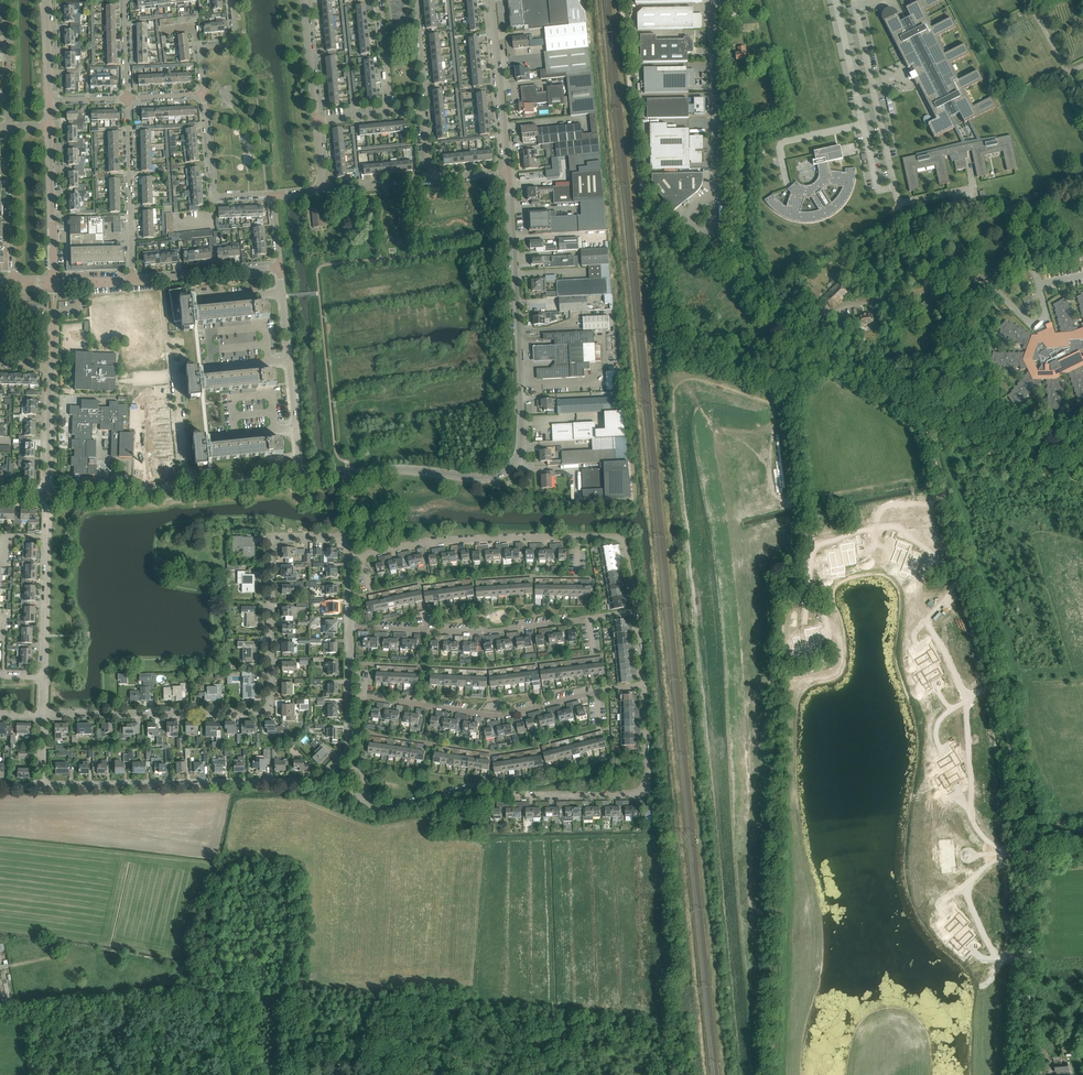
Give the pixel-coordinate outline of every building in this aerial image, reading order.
[(132,4),(132,8),(134,8),(135,11),(140,10),(141,10),(141,7),(145,6),(144,0),(137,0),(138,3),(134,3),(134,4),(132,4)] [(331,2),(334,1),(334,0),(325,0),(325,2),(322,2),(322,9),(332,8),(331,2)] [(522,0),(509,0),(509,1),(508,2),(508,3),(509,4),(509,5),(509,6),(509,8),(509,9),(511,9),(511,11),(510,11),(510,16),(512,15),(512,17),(510,17),(510,19),(510,21),(511,21),(511,23),(510,24),(511,25),(511,26),(511,27),(512,27),(513,27),(514,27),(515,26),(516,26),(517,27),(519,27),(519,26),(521,26),(523,26),(524,25),(522,0)] [(524,25),(529,25),(529,29),(544,28),(569,25),(587,24),(586,13),(580,4),(579,0),(522,0),(524,25)] [(966,168),(965,159),(967,158),(967,151),(971,150),(971,151),(972,151),(977,177),(988,174),(984,155),(1003,151),(1007,171),(1018,168),(1011,135),(1002,137),(997,138),(996,137),(981,139),(977,134),(972,124),(969,120),(970,120),(996,106),(991,97),(973,106),(964,89),(983,80),(978,72),(978,70),(960,80),(960,79),(959,80),(951,63),(969,54),(965,46),(964,44),(946,53),(937,37),(956,28),(951,18),(933,27),(928,18),(924,10),(942,1),(942,0),(921,0),(906,8),(902,0),(899,0),(909,18),(908,18),(901,22),(897,15),(897,14),(884,21),(897,45),(900,44),(906,57),(903,59),(908,68),(911,67),(917,78),(914,80),(932,116),(931,117),(930,116),(929,116),(928,115),(927,115),(926,116),(925,116),(924,117),(923,118),(923,119),(923,121),(924,122),(925,123),(926,123),(927,124),(928,123),(928,124),(929,125),(928,125),(934,138),(946,132),(954,128),(962,142),(916,154),(916,155),(902,158),(909,191),(920,189),(916,169),(935,166),(939,185),(950,183),(944,156),(956,154),(958,157),(958,160),(954,160),(956,170),(966,168)] [(80,3),(71,3),(71,7),(64,7),(64,15),(78,15),(77,10),(80,10),(80,3)] [(693,9),(643,9),(638,14),(638,30),(701,29),(701,14),(696,14),(693,14),(693,9)] [(78,15),(64,15),(65,23),(70,23),(72,22),(72,26),(80,26),(80,15),(78,15)] [(227,21),(223,21),(223,20),(216,21),(217,24),(217,32),(224,32),(224,28),(227,27),(227,21)] [(211,33),(210,24),(203,25),(199,26),(200,31),(204,30),(204,34),(211,33)] [(547,51),(552,51),(589,47),(587,24),(569,26),(569,25),(544,28),(546,38),(546,45),(547,51)] [(70,30),(65,30),(65,38),(75,38),(81,38),(80,33),(80,30),(82,30),(82,26),(80,26),(72,26),(72,30),(70,30)] [(456,26),(453,26),(454,33),(454,36),(461,36),(461,32),(456,33),(456,29),(456,26)] [(692,41),(690,39),(690,38),(684,38),(684,40),(657,40),(657,35),(641,35),(641,54),(688,53),(693,53),(693,41),(692,41)] [(529,47),(528,36),(512,38),(513,49),(529,47)] [(65,46),(71,46),(72,46),(73,50),(81,49),(81,42),(75,42),(75,38),(65,38),(65,46)] [(533,40),(530,40),(530,47),(546,45),(546,38),(533,40)] [(745,46),(738,47),(739,53),(735,53),(736,60),(747,59),(745,46)] [(567,77),(592,74),(589,48),(544,52),(546,70),(540,70),(541,79),(567,77)] [(73,53),(71,53),(65,54),(66,61),(75,61),(75,57),(81,57),(81,49),(73,50),(73,53)] [(688,62),(688,60),(688,53),(641,54),(641,63),(688,62)] [(361,58),(361,61),(364,61),(364,68),(374,67),(373,60),(370,60),(369,57),(361,58)] [(75,61),(66,61),(66,69),(67,69),(73,69),(73,73),(79,73),(81,73),(81,65),(78,65),(78,61),(75,61)] [(526,81),(530,80),(530,73),(529,68),(524,69),(524,67),(515,68),(516,78),(517,78),(518,82),(526,81)] [(644,68),(644,93),(688,93),(688,86),(693,86),(693,72),(691,70),(688,70),(688,73),(657,73),(657,68),(644,68)] [(67,76),(66,76),(66,83),(78,82),(80,82),(79,77),(79,73),(73,73),(67,73),(67,76)] [(569,96),(570,108),(571,116),(590,114),(596,113),(592,74),(567,77),(569,96)] [(78,86),(78,82),(66,83),(65,83),(65,86),(66,86),(66,90),(71,89),(71,93),(79,93),(78,86)] [(523,87),(524,103),(525,105),(533,104),(537,104),(548,103),(549,106),(565,104),(565,108),(570,108),(569,96),(564,97),(563,85),(547,87),(548,92),(537,93),(536,86),(523,87)] [(376,95),(367,96),(368,103),(377,102),(376,95)] [(689,105),(689,103),(689,99),(647,99),(647,118),(683,118),(689,118),(689,115),(705,114),(705,98),(694,99),(694,105),(689,105)] [(526,117),(531,117),(535,116),(534,108),(536,108),(537,106),(537,104),(533,104),(525,105),(524,103),(519,104),(520,112),(525,112),(526,117)] [(75,123),(83,123),(89,123),(89,116),(82,116),(82,114),(79,112),(67,112),(67,120),(74,120),(75,123)] [(581,124),(537,128),(538,142),(539,145),(542,145),(550,144),(555,143),(598,139),(596,113),(590,114),(592,133),(582,134),(581,124)] [(75,123),(75,127),(67,127),(68,135),(77,135),(77,130),(83,130),(83,123),(75,123)] [(651,169),(653,169),(690,168),(690,161),(691,161),(691,163),(702,162),(701,138),(698,138),(698,136),(693,136),(693,138),(689,138),(689,129),(667,129),(667,124),(650,124),(651,169)] [(537,128),(537,125),(521,127),(522,135),(523,143),(538,142),(537,128)] [(68,143),(75,142),(75,146),(83,146),(83,139),(77,139),(77,135),(68,135),(68,143)] [(598,139),(555,143),(550,144),(550,148),(551,158),(558,157),(568,156),(599,153),(598,139)] [(69,150),(68,150),(68,158),(78,157),(81,157),(81,153),(84,153),(86,153),(86,146),(83,146),(75,146),(75,150),(69,150)] [(776,198),(774,196),(773,195),(773,194),(765,200),(766,202),(767,204),(769,206),(771,208),(772,209),(774,211),(776,212),(778,214),(780,215),(783,217),(785,218),(787,219),(789,220),(791,220),(794,221),(796,222),(799,222),(801,222),(803,223),(806,223),(808,223),(811,222),(813,222),(815,222),(818,221),(820,221),(822,220),(825,219),(827,218),(829,217),(831,216),(833,215),(835,214),(837,212),(839,211),(840,209),(842,207),(844,206),(845,204),(847,202),(848,200),(849,198),(850,196),(851,193),(852,191),(853,189),(854,187),(854,184),(855,182),(855,179),(856,177),(856,175),(856,172),(856,170),(855,168),(854,168),(845,169),(845,173),(843,172),(831,171),(830,168),(829,162),(835,161),(843,159),(840,146),(836,147),(824,149),(814,151),(815,155),(816,160),(813,161),(814,165),(817,164),(819,170),(819,171),(819,172),(819,173),(819,174),(819,175),(819,176),(818,176),(818,177),(818,178),(818,179),(817,179),(817,180),(816,181),(815,182),(815,183),(814,183),(814,184),(813,184),(812,184),(812,185),(811,185),(810,185),(809,186),(808,186),(807,186),(806,186),(805,186),(804,186),(803,186),(803,185),(802,185),(801,185),(800,184),(799,184),(799,183),(798,183),(797,182),(797,181),(794,183),(793,184),(788,189),(788,190),(791,193),(786,207),(785,206),(783,205),(781,203),(780,202),(778,201),(777,199),(776,198)] [(491,148),(484,149),(484,151),(485,161),(492,160),(491,151),(491,148)] [(537,150),(529,151),(524,152),(525,161),(534,160),(534,155),(537,155),(537,150)] [(601,169),(599,153),(568,156),(570,172),(601,169)] [(78,157),(68,158),(68,165),(74,165),(76,165),(76,169),(84,169),(84,162),(84,157),(81,157),(78,157)] [(553,170),(546,170),(547,177),(560,176),(558,157),(551,158),(552,165),(553,170)] [(535,164),(534,160),(525,161),(526,169),(539,168),(538,163),(535,164)] [(76,172),(69,173),(69,180),(79,180),(78,176),(84,175),(84,169),(76,169),(76,172)] [(556,186),(553,186),(554,191),(554,203),(560,203),(581,202),(604,201),(603,190),(601,169),(570,172),(571,182),(556,183),(556,186)] [(697,192),(699,190),(701,187),(702,185),(703,182),(703,179),(703,173),(663,174),(685,202),(696,194),(697,192)] [(673,211),(674,210),(685,202),(663,174),(652,174),(652,185),(673,211)] [(69,188),(76,188),(76,191),(85,191),(84,184),(79,184),(79,180),(69,180),(69,188)] [(527,188),(527,191),(528,191),(528,194),(527,194),(528,200),(531,200),(531,205),(540,204),(540,199),(538,199),(538,192),(554,191),(553,186),(537,187),(527,188)] [(75,195),(69,195),(69,203),(79,203),(84,203),(83,198),(85,198),(85,191),(76,191),(76,195),(75,195)] [(172,197),(169,197),(169,204),(168,203),(163,203),(163,207),(172,206),(172,197)] [(199,211),(199,210),(198,206),(203,206),(203,205),(204,205),(204,204),(203,204),(203,200),(189,201),(190,212),(199,211)] [(551,217),(552,233),(607,231),(604,201),(581,202),(581,215),(556,217),(551,217)] [(79,203),(69,203),(70,211),(77,210),(77,214),(85,214),(95,214),(94,210),(85,211),(85,209),(85,207),(79,207),(79,203)] [(321,208),(311,209),(313,227),(323,226),(321,208)] [(529,231),(543,230),(543,234),(552,233),(551,217),(556,217),(556,211),(529,212),(529,231)] [(70,221),(68,221),(68,225),(68,227),(68,232),(70,232),(70,235),(96,235),(96,241),(104,241),(103,223),(103,220),(103,217),(95,217),(70,218),(70,221)] [(70,235),(71,262),(71,267),(125,266),(124,254),(124,248),(120,248),(120,242),(104,243),(104,241),(96,241),(96,235),(70,235)] [(720,237),(709,246),(722,262),(727,258),(723,252),(728,248),(720,237)] [(579,250),(578,238),(559,239),(559,251),(579,250)] [(544,251),(544,240),(533,241),(533,243),(530,243),(530,249),(537,248),(537,252),(544,251)] [(608,248),(581,249),(582,266),(589,266),(609,265),(610,265),(608,248)] [(172,264),(177,263),(178,263),(176,252),(180,252),(179,249),(171,249),(172,264)] [(266,249),(255,250),(255,249),(252,250),(253,259),(262,258),(262,255),(266,254),(267,254),(266,249)] [(149,252),(144,252),(144,260),(142,260),(143,264),(145,264),(145,267),(151,266),(149,252)] [(574,255),(546,257),(547,268),(578,266),(578,256),(574,256),(574,255)] [(538,268),(542,268),(547,268),(546,257),(531,258),(531,265),(538,265),(538,268)] [(557,291),(546,292),(546,298),(559,297),(587,296),(612,294),(609,265),(589,266),(590,279),(556,281),(557,291)] [(546,285),(546,281),(546,278),(539,278),(540,280),(532,280),(532,291),(537,291),(537,293),(545,292),(545,285),(546,285)] [(823,297),(833,308),(848,293),(838,283),(834,287),(823,297)] [(809,291),(815,298),(820,294),(814,287),(809,291)] [(182,330),(192,329),(198,328),(198,324),(255,319),(255,317),(258,317),(258,318),(269,317),(268,302),(257,304),(257,305),(196,311),(195,296),(186,297),(185,290),(169,292),(174,323),(181,322),(182,330)] [(1022,298),(1026,307),(1034,303),(1030,294),(1022,298)] [(109,329),(108,312),(148,309),(149,325),(145,325),(145,334),(151,334),(152,353),(164,352),(163,336),(154,337),(154,334),(162,333),(162,329),(163,329),(161,304),(156,304),(156,296),(146,297),(146,300),(134,301),(134,299),(95,302),(96,311),(94,311),(96,339),(114,338),(113,329),(109,329)] [(560,312),(561,312),(587,311),(587,296),(559,297),(560,312)] [(993,352),(992,354),(992,355),(990,364),(990,363),(992,362),(993,363),(994,367),(997,366),(998,367),(999,367),(1003,366),(1003,367),(1004,367),(1007,366),(1007,367),(1008,367),(1011,366),(1013,366),(1013,368),(1020,366),(1021,370),(1028,368),(1030,371),(1026,373),(1027,374),(1024,376),(1024,377),(1021,380),(1020,381),(1018,383),(1017,384),(1018,385),(1015,387),(1014,388),(1014,389),(1012,391),(1011,391),(1012,392),(1009,394),(1007,395),(1008,396),(1015,406),(1015,405),(1014,405),(1015,403),(1016,403),(1020,405),(1020,404),(1021,401),(1022,402),(1023,400),(1025,397),(1026,398),(1026,397),(1028,394),(1029,395),(1029,394),(1031,391),(1031,390),(1032,390),(1035,384),(1039,386),(1042,379),(1046,378),(1046,380),(1047,380),(1046,384),(1047,384),(1047,388),(1046,390),(1047,390),(1047,393),(1047,394),(1048,394),(1047,398),(1047,400),(1048,400),(1047,403),(1047,404),(1049,404),(1048,407),(1048,409),(1060,412),(1060,411),(1059,411),(1058,409),(1059,409),(1063,407),(1062,404),(1063,403),(1062,402),(1061,398),(1063,398),(1062,397),(1061,394),(1062,394),(1062,393),(1061,390),(1061,389),(1062,388),(1060,381),(1063,380),(1062,375),(1068,372),(1068,374),(1069,374),(1069,377),(1069,378),(1071,378),(1071,381),(1071,383),(1072,383),(1072,386),(1073,387),(1074,387),(1074,390),(1075,392),(1076,392),(1076,395),(1076,396),(1077,396),(1078,399),(1078,401),(1082,401),(1082,373),(1082,371),(1082,370),(1082,366),(1082,365),(1082,357),(1079,351),(1082,349),(1082,329),(1077,332),(1077,327),(1073,327),(1073,320),(1072,320),(1072,319),(1072,316),(1072,315),(1071,315),(1071,311),(1069,311),(1069,305),(1068,305),(1068,302),(1068,301),(1063,301),(1063,299),(1064,299),(1064,298),(1063,299),(1053,305),(1054,306),(1056,309),(1054,310),(1055,311),(1056,314),(1055,314),(1056,316),(1058,319),(1057,320),(1059,323),(1058,323),(1059,325),(1061,328),(1059,329),(1061,332),(1060,333),(1061,334),(1055,335),(1055,334),(1052,324),(1052,325),(1052,327),(1049,328),(1048,326),(1046,327),(1047,329),(1037,334),(1039,336),(1035,336),(1034,335),(1032,333),(1031,334),(1029,332),(1028,331),(1027,332),(1025,330),(1023,329),(1023,330),(1020,327),(1019,328),(1016,326),(1015,324),(1014,325),(1011,323),(1010,324),(1007,321),(1006,320),(997,329),(997,330),(998,330),(999,329),(1001,329),(1000,330),(1000,334),(999,334),(1000,334),(1003,335),(1003,336),(1005,336),(1008,337),(1008,339),(1012,339),(1012,340),(1013,341),(1016,341),(1017,342),(1017,343),(1024,345),(1023,348),(1027,349),(1026,353),(1022,352),(1022,353),(1019,352),(1018,352),(1018,353),(1014,352),(1013,352),(1012,353),(1009,352),(1008,353),(1005,352),(1003,352),(1003,353),(999,352),(998,353),(995,352),(993,352)] [(925,302),(919,310),(922,313),(928,305),(925,302)] [(561,312),(560,312),(544,313),(544,316),(534,317),(534,325),(545,324),(545,319),(549,319),(551,322),(557,320),(556,316),(561,315),(561,312)] [(872,319),(871,314),(866,315),(866,314),(863,315),(863,316),(858,317),(859,322),(860,327),(864,326),(864,324),(873,322),(872,319)] [(614,316),(583,317),(584,331),(615,329),(614,316)] [(198,328),(192,329),(196,367),(202,367),(198,328)] [(595,363),(594,344),(594,335),(594,332),(544,334),(544,337),(544,340),(555,340),(555,346),(556,362),(556,364),(552,369),(538,370),(538,379),(585,377),(585,370),(590,370),(590,363),(595,363)] [(540,347),(534,347),(534,363),(541,363),(556,362),(555,346),(540,347)] [(115,391),(115,374),(114,374),(114,367),(116,367),(116,354),(76,353),(75,369),(76,369),(76,373),(75,373),(75,390),(115,391)] [(619,366),(609,367),(609,371),(606,371),(607,391),(620,390),(619,366)] [(276,385),(275,371),(264,372),(264,373),(203,379),(202,367),(196,367),(186,368),(189,398),(199,397),(205,396),(205,392),(262,387),(262,385),(265,385),(265,386),(276,385)] [(159,462),(150,463),(152,479),(179,476),(171,400),(165,400),(164,396),(151,397),(159,462)] [(205,396),(199,397),(199,402),(202,432),(203,435),(209,435),(205,396)] [(23,407),(23,408),(36,408),(37,401),(28,400),(28,397),(23,397),(20,397),(20,401),(25,401),(25,407),(23,407)] [(622,403),(617,403),(617,397),(597,398),(598,412),(617,411),(623,411),(622,403)] [(597,398),(577,399),(578,413),(598,412),(597,398)] [(544,411),(550,411),(554,411),(554,407),(554,406),(552,406),(552,399),(544,399),(544,400),(538,400),(538,407),(544,407),(544,411)] [(558,414),(578,413),(577,399),(558,400),(557,399),(553,399),(552,399),(552,406),(554,406),(554,407),(558,406),(558,414)] [(79,475),(97,475),(97,466),(88,466),(89,458),(96,458),(96,441),(92,440),(92,424),(100,424),(100,430),(112,430),(111,457),(133,457),(134,433),(123,433),(123,422),(123,417),(126,417),(127,405),(118,405),(118,402),(109,402),(109,407),(98,407),(99,401),(81,400),(81,406),(70,406),(70,415),(75,415),(75,420),(72,420),(72,435),(75,435),(75,440),(72,440),(71,449),(74,449),(74,457),(71,457),(71,466),(74,466),(74,474),(79,474),(79,475)] [(199,402),(192,402),(195,433),(202,432),(199,402)] [(36,415),(36,408),(23,408),(23,415),(20,414),(20,418),(28,418),(28,415),(36,415)] [(573,424),(552,425),(553,441),(574,440),(592,439),(603,439),(625,438),(622,413),(604,413),(605,431),(595,431),(595,423),(573,424)] [(20,418),(19,422),(25,422),(25,429),(36,429),(36,422),(28,422),(28,418),(20,418)] [(23,436),(19,436),(19,439),(27,439),(27,436),(36,436),(36,429),(25,429),(23,429),(23,436)] [(283,453),(282,439),(270,440),(271,441),(210,448),(209,435),(203,435),(193,436),(196,466),(206,465),(212,464),(211,461),(269,455),(269,454),(272,453),(272,455),(283,453)] [(593,450),(562,452),(562,460),(563,465),(604,463),(612,462),(628,462),(626,438),(625,438),(603,439),(592,439),(593,450)] [(19,439),(19,443),(24,443),(24,450),(35,450),(35,443),(27,443),(27,439),(19,439)] [(24,450),(24,457),(18,457),(18,461),(27,461),(27,457),(35,458),(35,450),(24,450)] [(551,451),(540,451),(541,462),(547,461),(548,466),(563,465),(562,460),(562,454),(562,460),(551,461),(551,451)] [(18,461),(18,464),(18,465),(20,467),(24,467),(24,471),(35,472),(35,464),(26,464),(27,461),(18,461)] [(604,468),(582,470),(583,490),(583,496),(599,497),(622,498),(632,498),(628,462),(612,462),(604,463),(604,468)] [(34,479),(35,472),(24,471),(23,479),(24,479),(24,482),(23,482),(23,483),(31,483),(31,479),(34,479)] [(541,475),(542,489),(552,488),(551,476),(555,476),(554,471),(546,471),(546,475),(541,475)] [(17,524),(18,517),(14,517),(15,510),(7,509),(7,520),(13,520),(13,524),(17,524)] [(18,517),(17,524),(21,524),(22,520),(28,521),(28,510),(21,510),(21,517),(18,517)] [(28,521),(28,524),(35,524),(35,521),(39,521),(39,517),(35,517),(36,510),(28,510),(28,521)] [(244,557),(255,557),(255,546),(253,546),(253,538),(243,538),(243,537),(233,537),(233,548),(244,548),(244,557)] [(900,539),(892,557),(899,560),(904,549),(908,551),(911,543),(900,539)] [(26,545),(26,551),(37,552),(37,544),(32,544),(32,541),(23,541),(22,541),(23,541),(23,545),(26,545)] [(851,541),(840,543),(841,551),(846,550),(849,562),(856,560),(851,541)] [(513,559),(520,559),(520,549),(522,549),(522,542),(515,543),(516,549),(512,549),(513,559)] [(502,550),(505,550),(506,560),(513,559),(512,549),(509,549),(509,543),(502,544),(502,550)] [(502,544),(496,544),(496,550),(493,551),(493,560),(501,560),(500,550),(502,550),(502,544)] [(526,550),(526,560),(534,560),(534,558),(535,558),(535,555),(534,555),(534,550),(536,550),(536,544),(530,544),(530,550),(526,550)] [(536,550),(536,555),(539,555),(539,559),(539,560),(546,560),(546,550),(543,550),(543,544),(536,544),(536,550)] [(556,544),(550,544),(550,550),(546,550),(546,560),(554,560),(554,550),(556,550),(556,544)] [(563,544),(556,544),(556,550),(559,550),(559,560),(566,560),(567,550),(563,550),(563,544)] [(470,560),(469,550),(465,551),(464,545),(458,546),(459,552),(461,551),(463,561),(470,560)] [(482,545),(476,546),(476,552),(473,552),(473,562),(481,561),(483,561),(482,545)] [(493,551),(489,551),(489,545),(482,545),(483,561),(484,561),(483,551),(485,551),(486,561),(493,560),(493,551)] [(452,552),(449,553),(450,563),(457,562),(457,558),(458,557),(458,554),(456,554),(456,552),(459,552),(458,546),(451,546),(452,552)] [(612,546),(600,548),(601,554),(613,552),(620,551),(620,549),(613,550),(612,546)] [(444,547),(438,548),(439,554),(442,554),(443,564),(450,563),(449,553),(445,553),(444,547)] [(285,563),(288,563),(289,563),(289,558),(293,558),(293,554),(296,554),(296,555),(304,555),(304,562),(296,562),(295,568),(304,568),(304,567),(310,567),(310,554),(304,554),(304,549),(296,549),(296,548),(282,548),(282,549),(281,549),(281,554),(282,554),(282,558),(285,558),(285,563)] [(327,555),(327,563),(334,563),(334,558),(337,558),(337,552),(334,552),(334,548),(327,548),(327,552),(322,552),(322,548),(314,548),(314,555),(327,555)] [(417,568),(418,568),(417,565),(424,564),(422,554),(425,554),(424,548),(417,549),(418,555),(415,556),(417,568)] [(434,549),(434,550),(432,550),(432,555),(429,556),(430,566),(438,564),(436,555),(439,554),(438,548),(434,549)] [(22,556),(22,562),(29,562),(30,559),(36,559),(36,558),(38,558),(38,552),(37,552),(26,551),(23,551),(23,556),(22,556)] [(410,567),(416,566),(416,568),(417,568),(415,556),(412,557),(410,551),(404,552),(407,569),(410,568),(410,567)] [(404,552),(398,553),(399,559),(395,560),(397,570),(404,568),(405,569),(407,569),(404,552)] [(601,554),(603,560),(614,558),(615,558),(621,557),(621,555),(614,556),(613,552),(601,554)] [(834,553),(828,554),(833,575),(844,572),(843,562),(837,564),(834,553)] [(905,561),(901,571),(912,576),(921,556),(915,553),(910,564),(905,561)] [(391,555),(384,556),(386,562),(387,562),(388,565),(389,564),(391,571),(392,574),(397,573),(396,570),(397,570),(395,560),(392,561),(391,555)] [(384,556),(378,557),(380,563),(376,564),(378,574),(385,572),(383,563),(386,562),(384,556)] [(615,558),(614,558),(603,560),(604,567),(616,565),(622,564),(622,561),(615,562),(615,558)] [(29,565),(29,562),(22,562),(22,566),(24,566),(24,572),(36,573),(38,573),(38,567),(36,566),(36,565),(29,565)] [(617,571),(623,570),(623,567),(616,568),(616,565),(604,567),(605,573),(617,571)] [(295,581),(297,581),(297,579),(297,572),(292,572),(292,567),(281,567),(281,570),(282,570),(282,577),(287,577),(287,581),(295,581)] [(337,567),(330,567),(326,567),(326,577),(334,577),(334,574),(337,574),(337,567)] [(251,592),(251,593),(253,593),(253,592),(254,592),(254,575),(245,575),(245,571),(237,571),(237,584),(242,584),(242,592),(251,592)] [(624,576),(624,573),(617,574),(617,571),(605,573),(606,579),(618,577),(624,576)] [(22,579),(21,583),(29,583),(29,580),(36,580),(36,573),(24,572),(24,579),(22,579)] [(619,583),(625,582),(625,580),(618,581),(618,577),(606,579),(607,585),(619,583)] [(525,584),(522,585),(521,579),(518,579),(519,595),(526,594),(525,584)] [(511,585),(508,586),(507,580),(504,580),(505,596),(512,595),(511,585)] [(462,582),(462,584),(462,587),(459,588),(461,598),(467,597),(465,581),(462,582)] [(474,596),(474,594),(473,586),(469,586),(469,581),(465,581),(467,597),(474,596)] [(494,587),(493,581),(490,581),(491,597),(498,596),(497,586),(494,587)] [(480,588),(479,582),(476,582),(477,598),(484,597),(483,587),(480,588)] [(21,583),(21,587),(23,587),(23,594),(36,594),(36,587),(29,586),(29,583),(21,583)] [(448,584),(449,589),(445,590),(447,600),(454,599),(451,583),(448,584)] [(456,588),(455,583),(451,583),(454,599),(461,598),(459,588),(456,588)] [(626,588),(626,586),(619,587),(619,583),(607,585),(608,591),(620,589),(626,588)] [(434,586),(435,591),(431,592),(433,602),(440,601),(437,585),(434,586)] [(442,590),(441,585),(437,585),(440,601),(447,600),(445,590),(442,590)] [(293,596),(293,586),(282,586),(282,594),(289,594),(289,596),(293,596)] [(337,586),(326,586),(322,586),(322,590),(326,590),(326,595),(337,595),(337,586)] [(410,588),(411,593),(407,594),(409,604),(416,602),(413,587),(410,588)] [(423,601),(421,591),(418,592),(416,587),(413,587),(416,602),(423,601)] [(424,588),(426,603),(433,602),(431,592),(428,592),(427,587),(426,587),(426,588),(424,588)] [(404,595),(403,589),(399,590),(403,605),(409,604),(407,594),(404,595)] [(620,589),(608,591),(609,597),(621,595),(621,596),(627,594),(627,592),(620,593),(620,589)] [(396,591),(397,596),(394,597),(396,607),(403,605),(399,590),(396,591)] [(390,598),(389,592),(386,593),(389,608),(396,607),(394,597),(390,598)] [(382,594),(383,599),(380,600),(382,610),(389,608),(386,593),(382,594)] [(36,594),(23,594),(23,600),(21,600),(21,604),(28,604),(28,601),(35,601),(36,594)] [(382,610),(380,600),(377,601),(375,595),(372,596),(375,611),(382,610)] [(621,596),(621,595),(609,597),(610,604),(622,602),(628,601),(628,598),(621,599),(621,596)] [(369,597),(370,602),(366,603),(368,613),(375,611),(372,596),(369,597)] [(628,607),(629,607),(629,604),(622,605),(622,602),(610,604),(611,610),(628,607)] [(28,604),(21,604),(21,608),(25,608),(24,615),(35,615),(35,608),(28,607),(28,604)] [(337,604),(326,604),(324,604),(324,612),(337,612),(337,604)] [(256,607),(241,607),(241,613),(246,613),(246,627),(258,627),(258,616),(255,616),(255,613),(256,613),(256,607)] [(288,608),(282,608),(282,617),(285,617),(285,620),(288,620),(292,620),(292,617),(292,612),(295,612),(295,608),(288,608)] [(35,615),(24,615),(24,621),(18,621),(18,625),(25,625),(26,622),(35,622),(35,615)] [(337,621),(323,621),(323,633),(326,633),(326,636),(333,636),(333,633),(337,633),(337,621)] [(25,628),(25,625),(18,625),(18,629),(22,629),(22,636),(32,636),(32,629),(25,628)] [(292,630),(295,630),(295,625),(282,625),(282,634),(287,634),(287,639),(292,639),(295,639),(295,634),(292,634),(292,630)] [(571,625),(565,626),(566,632),(568,632),(569,642),(577,641),(576,631),(572,631),(571,625)] [(566,636),(566,632),(565,626),(558,627),(559,633),(556,633),(557,643),(564,642),(563,637),(566,636)] [(816,627),(805,630),(807,637),(811,636),(814,648),(821,646),(816,627)] [(551,628),(545,629),(546,635),(546,638),(547,643),(550,643),(550,644),(557,643),(556,633),(552,634),(551,628)] [(546,638),(546,635),(545,629),(539,629),(539,635),(536,636),(537,646),(544,645),(544,639),(546,638)] [(526,631),(527,637),(524,637),(525,647),(532,646),(531,637),(534,636),(533,630),(526,631)] [(368,632),(361,631),(361,640),(358,642),(363,647),(368,648),(368,651),(370,651),(371,648),(371,638),(368,638),(368,632)] [(381,646),(381,639),(381,632),(375,632),(374,638),(371,638),(371,648),(378,648),(378,646),(381,646)] [(387,639),(388,633),(381,632),(381,639),(384,639),(383,648),(390,649),(391,639),(387,639)] [(525,647),(524,637),(520,638),(519,632),(513,633),(514,639),(516,638),(518,648),(525,647)] [(400,646),(401,633),(395,633),(394,639),(391,639),(390,649),(398,649),(398,646),(400,646)] [(400,646),(400,650),(403,651),(403,649),(410,650),(411,640),(407,640),(408,634),(401,633),(400,646)] [(513,633),(507,633),(507,639),(504,640),(505,650),(512,649),(511,639),(514,639),(513,633)] [(421,634),(414,634),(414,640),(411,640),(410,650),(417,650),(417,652),(420,652),(421,634)] [(500,634),(493,635),(494,641),(497,641),(498,651),(505,650),(504,640),(500,640),(500,634)] [(431,641),(431,651),(438,651),(439,641),(441,641),(442,635),(435,635),(435,641),(431,641)] [(448,636),(442,635),(441,641),(444,641),(444,651),(451,652),(451,642),(448,642),(448,636)] [(493,635),(487,636),(488,642),(484,642),(485,652),(493,651),(491,642),(494,641),(493,635)] [(18,646),(25,646),(25,643),(32,643),(32,636),(22,636),(21,642),(18,642),(18,643),(15,643),(15,646),(18,646)] [(461,655),(461,636),(455,636),(455,642),(451,642),(451,652),(461,652),(460,655),(461,655)] [(471,653),(471,643),(468,642),(468,636),(461,636),(461,655),(464,655),(464,652),(471,653)] [(481,637),(475,637),(475,643),(471,643),(471,653),(478,653),(478,643),(481,643),(481,637)] [(800,641),(793,642),(799,663),(811,660),(809,650),(803,652),(800,641)] [(258,642),(237,642),(237,648),(243,648),(243,661),(256,661),(256,651),(255,651),(255,648),(258,648),(258,642)] [(337,643),(326,643),(324,643),(324,649),(325,649),(325,653),(337,653),(337,643)] [(293,644),(292,644),(282,644),(282,652),(293,652),(293,644)] [(25,646),(18,646),(7,646),(7,650),(19,650),(19,657),(21,657),(32,657),(33,657),(33,651),(32,650),(25,649),(25,646)] [(934,649),(916,659),(920,665),(930,659),(932,663),(940,659),(934,649)] [(32,657),(21,657),(21,661),(19,661),(19,668),(25,668),(25,667),(24,667),(24,664),(31,664),(31,663),(33,664),(33,657),(32,657)] [(605,673),(603,663),(600,664),(599,658),(596,659),(598,674),(605,673)] [(592,659),(593,665),(589,665),(591,675),(598,674),(596,659),(592,659)] [(578,661),(579,666),(575,667),(577,677),(584,676),(582,660),(578,661)] [(586,665),(585,660),(582,660),(584,676),(591,675),(589,665),(586,665)] [(297,662),(288,662),(282,662),(282,671),(293,671),(293,669),(297,669),(297,662)] [(564,663),(565,668),(561,668),(563,678),(570,677),(568,662),(564,663)] [(572,667),(571,662),(568,662),(570,677),(577,677),(575,667),(572,667)] [(328,675),(337,675),(337,663),(325,663),(325,668),(328,668),(328,675)] [(558,669),(557,663),(554,664),(556,679),(563,678),(561,668),(558,669)] [(550,665),(551,666),(551,670),(547,670),(549,680),(556,679),(554,664),(552,664),(552,665),(550,665)] [(544,671),(544,665),(540,666),(542,681),(549,680),(547,670),(544,671)] [(534,666),(531,667),(533,682),(533,686),(540,685),(540,681),(538,671),(535,672),(534,668),(534,666)] [(527,667),(527,669),(528,673),(524,673),(526,683),(533,682),(531,667),(527,667)] [(513,669),(513,670),(514,674),(510,675),(512,685),(519,684),(517,668),(513,669)] [(521,674),(520,670),(520,668),(517,668),(519,684),(526,683),(524,673),(521,674)] [(499,671),(500,672),(500,676),(496,677),(498,686),(505,685),(503,670),(499,671)] [(507,675),(506,671),(506,670),(503,670),(505,685),(512,685),(510,675),(507,675)] [(922,670),(914,675),(920,686),(938,675),(935,670),(925,675),(922,670)] [(493,671),(489,672),(491,687),(498,686),(496,677),(493,677),(493,671)] [(141,691),(131,691),(131,695),(131,700),(136,700),(141,699),(141,700),(149,700),(149,688),(155,688),(154,683),(154,680),(154,673),(140,674),(140,681),(144,681),(144,686),(144,688),(141,688),(141,691)] [(126,674),(118,674),(118,681),(120,680),(120,684),(121,684),(120,680),(126,680),(126,674)] [(246,678),(243,678),(243,684),(243,699),(245,698),(255,698),(255,683),(251,683),(251,678),(246,678)] [(182,691),(185,691),(185,686),(185,683),(181,683),(181,686),(173,686),(173,687),(163,688),(163,693),(165,693),(165,700),(171,700),(171,699),(176,699),(176,701),(182,701),(182,691)] [(292,683),(287,683),(282,683),(282,695),(292,695),(292,683)] [(207,692),(204,693),(204,696),(205,700),(212,700),(212,699),(215,699),(215,700),(221,700),(221,696),(222,696),(222,690),(222,684),(213,684),(214,687),(207,687),(207,692)] [(323,697),(329,697),(329,693),(337,693),(337,684),(326,684),(326,693),(323,693),(323,697)] [(632,695),(634,695),(634,692),(627,692),(627,695),(620,695),(621,702),(633,701),(639,701),(639,699),(633,699),(632,695)] [(304,700),(297,700),(297,704),(299,704),(299,710),(309,710),(308,700),(304,700)] [(579,701),(572,702),(574,708),(575,712),(578,712),(579,717),(586,715),(586,714),(584,707),(584,705),(580,706),(579,701)] [(328,717),(337,717),(337,702),(328,702),(328,717)] [(371,718),(381,719),(381,722),(384,703),(377,702),(377,708),(373,708),(371,718)] [(574,708),(572,702),(566,704),(568,710),(564,711),(567,720),(574,718),(571,709),(574,708)] [(386,720),(391,720),(393,711),(389,710),(390,704),(384,703),(381,722),(384,722),(385,722),(386,720)] [(294,720),(294,704),(290,704),(290,705),(282,705),(282,716),(287,716),(287,720),(294,720)] [(403,706),(397,705),(396,711),(393,711),(391,720),(399,722),(400,712),(403,712),(403,706)] [(555,713),(557,713),(560,722),(567,720),(564,711),(561,711),(560,705),(553,707),(555,713)] [(403,706),(403,712),(405,713),(404,722),(411,723),(412,714),(409,713),(410,707),(403,706)] [(553,707),(547,709),(549,715),(545,716),(548,725),(557,723),(555,713),(553,707)] [(412,714),(411,723),(418,724),(418,723),(422,724),(423,718),(421,718),(421,715),(422,715),(423,709),(417,708),(416,714),(412,714)] [(545,716),(542,716),(540,710),(534,712),(536,718),(538,717),(541,727),(548,725),(545,716)] [(443,712),(436,711),(435,717),(432,716),(430,726),(438,727),(440,728),(440,730),(443,712)] [(449,713),(443,712),(440,730),(443,730),(446,729),(450,729),(451,719),(448,719),(449,713)] [(528,714),(529,720),(526,721),(528,730),(536,728),(536,729),(538,728),(537,724),(535,725),(533,719),(536,718),(534,712),(528,714)] [(451,719),(450,729),(457,730),(460,731),(461,721),(462,715),(456,714),(455,720),(451,719)] [(461,721),(464,721),(463,731),(470,732),(471,722),(468,722),(469,716),(462,715),(461,721)] [(482,718),(478,717),(475,717),(475,723),(471,722),(470,732),(477,733),(478,723),(481,724),(482,718)] [(526,732),(524,722),(520,723),(519,717),(513,718),(514,724),(517,724),(518,733),(526,732)] [(508,725),(504,726),(506,735),(512,734),(513,741),(514,745),(517,745),(515,732),(514,724),(513,718),(507,719),(508,725)] [(496,737),(499,737),(506,735),(504,726),(501,726),(500,720),(493,721),(496,737)] [(274,721),(265,721),(265,727),(265,728),(267,728),(267,732),(276,732),(277,732),(277,733),(277,734),(279,734),(283,732),(284,731),(285,730),(287,731),(289,729),(289,728),(287,727),(282,723),(280,726),(281,726),(280,727),(277,728),(276,728),(276,727),(274,727),(274,724),(274,721)] [(484,729),(486,739),(496,737),(493,721),(487,722),(488,728),(484,729)] [(197,734),(197,728),(197,722),(186,723),(186,734),(193,734),(193,736),(197,736),(197,734)] [(206,737),(216,737),(216,722),(206,722),(206,737)] [(236,733),(236,725),(234,725),(234,722),(225,722),(225,729),(227,729),(227,733),(236,733)] [(245,723),(242,723),(242,731),(247,731),(247,733),(256,732),(256,727),(254,727),(254,725),(254,722),(245,722),(245,723)] [(121,724),(121,728),(123,728),(123,731),(117,731),(117,739),(126,739),(126,734),(139,734),(138,723),(121,724)] [(158,735),(158,730),(158,727),(155,727),(155,723),(147,723),(147,733),(152,733),(152,736),(158,735)] [(177,737),(177,728),(177,723),(173,723),(168,723),(167,723),(167,733),(173,733),(173,737),(177,737)] [(3,735),(3,736),(6,736),(6,735),(11,735),(11,725),(7,725),(7,724),(1,724),(1,725),(0,725),(0,735),(3,735)] [(17,724),(17,734),(30,735),(30,725),(17,724)] [(77,724),(77,730),(77,734),(92,734),(91,724),(77,724)] [(101,736),(105,736),(105,733),(112,733),(112,724),(102,724),(102,729),(101,729),(101,736)] [(332,738),(332,743),(337,743),(337,733),(337,729),(327,729),(327,724),(315,724),(315,729),(323,729),(324,732),(325,732),(325,733),(327,733),(327,738),(332,738)] [(61,739),(61,733),(68,733),(67,725),(55,725),(56,739),(61,739)] [(593,734),(593,736),(594,740),(591,740),(593,750),(600,748),(596,733),(593,734)] [(600,748),(607,747),(604,737),(601,738),(599,733),(596,733),(600,748)] [(587,741),(586,738),(586,736),(583,737),(586,752),(593,750),(591,740),(587,741)] [(316,746),(321,741),(313,737),(311,740),(313,742),(314,743),(316,746)] [(579,738),(580,739),(581,743),(577,744),(580,754),(586,752),(583,737),(579,738)] [(374,738),(373,743),(370,743),(368,753),(375,754),(377,738),(374,738)] [(381,739),(377,738),(375,754),(382,755),(384,745),(380,744),(381,739)] [(633,739),(621,739),(622,746),(627,746),(627,748),(631,748),(631,745),(640,745),(640,743),(634,743),(633,739)] [(388,740),(387,745),(384,745),(382,755),(389,756),(391,740),(388,740)] [(394,746),(395,741),(391,740),(389,756),(396,757),(397,747),(394,746)] [(566,741),(566,743),(567,747),(564,747),(566,757),(573,755),(569,740),(566,741)] [(574,745),(573,741),(572,740),(569,740),(573,755),(580,754),(577,744),(574,745)] [(402,742),(401,747),(397,747),(396,757),(403,758),(405,742),(402,742)] [(408,748),(409,743),(405,742),(403,758),(410,759),(411,749),(408,748)] [(560,748),(559,745),(559,743),(555,744),(559,759),(566,757),(564,747),(560,748)] [(415,744),(415,749),(411,749),(410,759),(417,760),(419,745),(415,744)] [(552,745),(553,746),(553,750),(550,751),(552,761),(559,759),(555,744),(552,745)] [(317,750),(314,753),(316,754),(312,758),(318,764),(325,758),(323,757),(327,753),(321,746),(320,747),(318,745),(315,748),(317,750)] [(422,750),(422,745),(419,745),(417,760),(424,761),(425,751),(422,750)] [(543,747),(543,748),(542,748),(546,762),(552,761),(550,751),(547,752),(545,746),(543,747)] [(253,763),(249,764),(249,766),(253,766),(253,769),(256,769),(256,771),(266,771),(266,765),(270,765),(270,758),(270,747),(265,747),(265,749),(264,749),(264,760),(256,760),(256,763),(253,763)] [(435,752),(433,762),(440,763),(442,748),(439,747),(439,749),(438,753),(435,752)] [(445,754),(446,748),(442,748),(440,763),(447,764),(448,754),(445,754)] [(453,749),(452,755),(448,754),(447,764),(454,765),(456,750),(453,749)] [(456,750),(454,765),(461,766),(462,756),(459,756),(460,750),(456,750)] [(530,752),(530,754),(531,757),(528,758),(529,768),(536,767),(534,751),(530,752)] [(538,756),(537,753),(537,751),(534,751),(536,767),(543,765),(542,756),(538,756)] [(128,767),(127,767),(127,769),(128,769),(128,770),(133,770),(133,773),(145,773),(145,763),(134,763),(134,761),(135,761),(137,759),(135,757),(133,757),(133,752),(128,752),(128,754),(128,762),(128,767)] [(467,752),(466,757),(462,756),(461,766),(468,767),(470,752),(467,752)] [(473,758),(474,753),(470,752),(468,767),(475,768),(476,758),(473,758)] [(957,752),(939,761),(943,767),(953,762),(955,766),(963,761),(957,752)] [(524,758),(524,755),(523,753),(520,754),(522,769),(529,768),(528,758),(524,758)] [(480,754),(480,759),(476,758),(475,768),(477,769),(482,769),(484,754),(480,754)] [(490,761),(487,760),(487,755),(484,754),(482,769),(489,770),(490,761)] [(516,754),(517,756),(517,759),(514,760),(515,770),(522,769),(520,754),(516,754)] [(510,761),(510,757),(510,755),(506,756),(508,771),(515,770),(514,760),(510,761)] [(503,756),(503,758),(504,762),(500,762),(502,772),(508,771),(506,756),(503,756)] [(218,761),(213,761),(213,765),(214,765),(215,772),(223,772),(223,767),(225,767),(225,757),(218,757),(218,761)] [(244,772),(244,757),(238,757),(238,761),(234,761),(234,772),(244,772)] [(497,763),(496,759),(496,757),(492,758),(495,773),(502,772),(500,762),(497,763)] [(159,763),(159,758),(151,758),(151,765),(152,765),(152,764),(155,764),(155,771),(159,771),(159,773),(166,773),(166,764),(162,765),(162,763),(159,763)] [(307,766),(307,763),(303,763),(303,761),(301,758),(293,758),(293,768),(299,768),(299,770),(308,770),(308,766),(307,766)] [(186,772),(186,767),(185,759),(181,759),(181,763),(177,763),(177,772),(186,772)] [(285,765),(288,765),(288,759),(284,759),(284,761),(280,762),(279,759),(275,759),(275,771),(285,771),(285,765)] [(89,774),(89,768),(88,761),(83,761),(83,765),(79,765),(79,770),(78,770),(79,772),(79,774),(89,774)] [(106,770),(106,761),(101,761),(101,765),(93,765),(93,771),(97,770),(97,774),(106,774),(106,772),(107,772),(107,770),(106,770)] [(124,769),(124,763),(120,764),(120,761),(115,761),(115,774),(124,773),(124,770),(124,769)] [(203,763),(195,763),(195,761),(190,761),(190,769),(194,769),(194,772),(203,772),(203,763)] [(69,764),(61,764),(56,764),(56,774),(61,774),(69,774),(69,764)] [(29,769),(24,769),(18,769),(18,778),(29,778),(29,769)] [(945,772),(937,777),(943,788),(961,777),(958,772),(948,777),(945,772)] [(636,806),(632,807),(633,816),(640,816),(640,807),(642,807),(642,800),(636,800),(636,806)] [(642,800),(642,807),(645,807),(645,816),(653,816),(653,806),(649,806),(649,800),(642,800)] [(569,808),(569,801),(563,802),(563,808),(566,808),(566,816),(563,816),(563,821),(573,821),(573,817),(573,807),(569,808)] [(576,807),(573,807),(573,817),(580,817),(580,808),(583,808),(583,801),(576,801),(576,807)] [(583,801),(583,808),(583,821),(593,820),(593,817),(593,807),(589,807),(589,801),(583,801)] [(603,801),(596,801),(596,807),(593,807),(593,817),(600,817),(600,807),(603,807),(603,801)] [(609,807),(609,801),(603,801),(603,807),(603,816),(604,816),(604,817),(613,817),(613,807),(609,807)] [(622,807),(622,801),(616,801),(616,807),(613,807),(613,817),(620,817),(620,820),(623,820),(623,807),(622,807)] [(629,807),(629,801),(622,801),(622,807),(623,807),(625,807),(625,817),(633,816),(632,807),(629,807)] [(510,808),(510,802),(503,803),(504,812),(506,812),(506,818),(514,818),(513,808),(510,808)] [(517,808),(513,808),(514,818),(521,818),(521,808),(523,808),(523,802),(517,802),(517,808)] [(530,808),(530,802),(523,802),(523,808),(526,808),(526,818),(533,818),(533,821),(534,821),(533,808),(530,808)] [(537,808),(533,808),(534,821),(534,822),(541,822),(540,808),(543,808),(543,802),(537,802),(537,808)] [(550,808),(550,802),(543,802),(543,808),(546,808),(544,812),(543,812),(543,820),(546,820),(547,820),(548,820),(548,819),(548,818),(553,818),(553,808),(550,808)] [(563,808),(563,802),(556,802),(557,808),(553,808),(553,818),(557,818),(561,821),(563,821),(563,816),(563,808)] [(493,819),(501,819),(502,819),(502,813),(504,813),(504,812),(503,803),(497,803),(497,809),(493,809),(493,819)] [(967,907),(952,921),(956,926),(965,918),(968,922),(974,916),(967,907)] [(960,931),(953,938),(961,947),(977,932),(973,927),(964,935),(960,931)] [(1061,1064),(1062,1074),(1070,1074),(1067,1074),(1066,1071),(1068,1071),(1067,1063),(1061,1064)]
